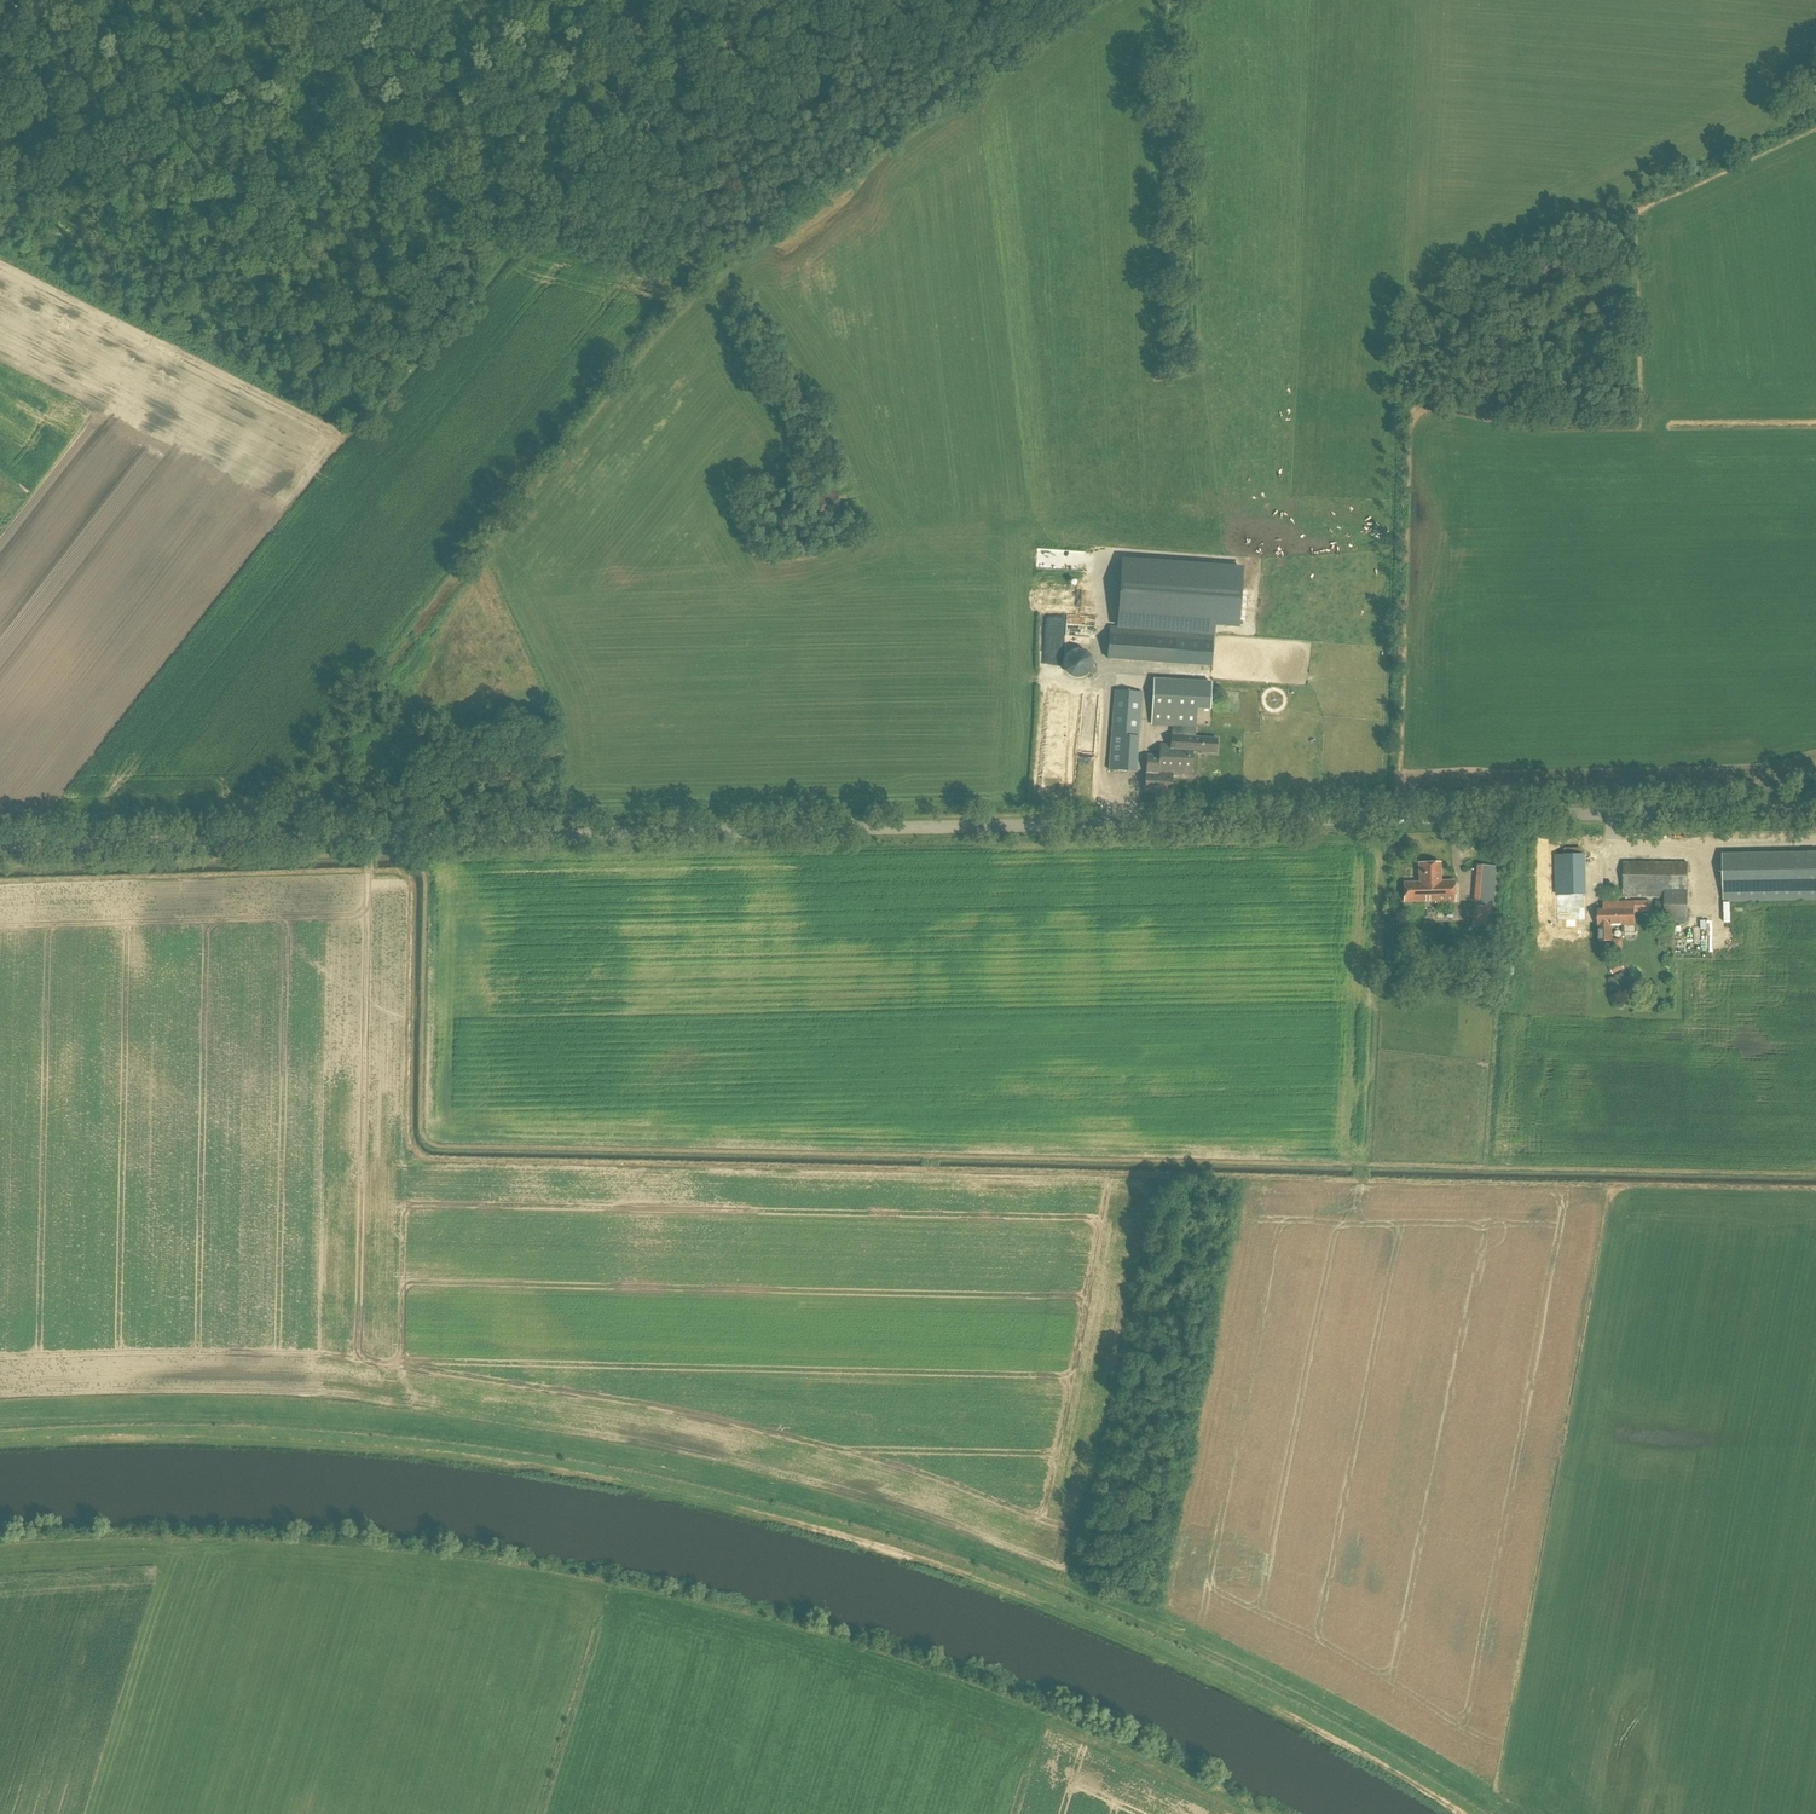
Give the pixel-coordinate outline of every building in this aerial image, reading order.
[(1108,658),(1211,666),(1215,619),(1238,621),(1242,569),(1123,561),(1118,627),(1110,627),(1108,658)] [(1077,679),(1085,677),(1091,671),(1093,664),(1091,656),(1086,651),(1078,649),(1070,651),(1065,657),(1063,664),(1065,671),(1070,677),(1077,679)] [(1210,710),(1212,682),(1154,679),(1152,706),(1151,725),(1172,726),(1170,743),(1160,743),(1159,755),(1147,754),(1143,793),(1171,795),(1172,774),(1191,775),(1192,753),(1216,754),(1217,739),(1194,737),(1196,709),(1210,710)] [(1136,772),(1142,692),(1114,690),(1108,770),(1136,772)] [(1583,855),(1582,847),(1563,848),(1564,855),(1544,855),(1545,896),(1556,895),(1558,959),(1577,959),(1576,916),(1587,916),(1585,855),(1583,855)] [(1815,901),(1815,851),(1722,853),(1723,903),(1815,901)] [(1687,922),(1688,862),(1623,861),(1622,897),(1664,897),(1664,900),(1656,900),(1656,908),(1656,911),(1664,911),(1664,922),(1687,922)] [(1441,881),(1441,863),(1418,863),(1419,882),(1403,882),(1404,902),(1435,901),(1435,903),(1454,903),(1454,881),(1441,881)] [(1495,867),(1476,865),(1473,903),(1492,904),(1495,867)] [(1638,927),(1635,923),(1634,911),(1650,911),(1649,901),(1603,902),(1604,908),(1598,908),(1599,941),(1612,941),(1612,925),(1622,925),(1622,933),(1625,935),(1636,934),(1638,932),(1638,927)] [(1487,913),(1491,914),(1491,908),(1474,907),(1472,927),(1485,928),(1487,913)] [(1613,974),(1623,969),(1620,964),(1610,969),(1613,974)] [(1448,985),(1458,987),(1460,972),(1450,970),(1448,985)]
